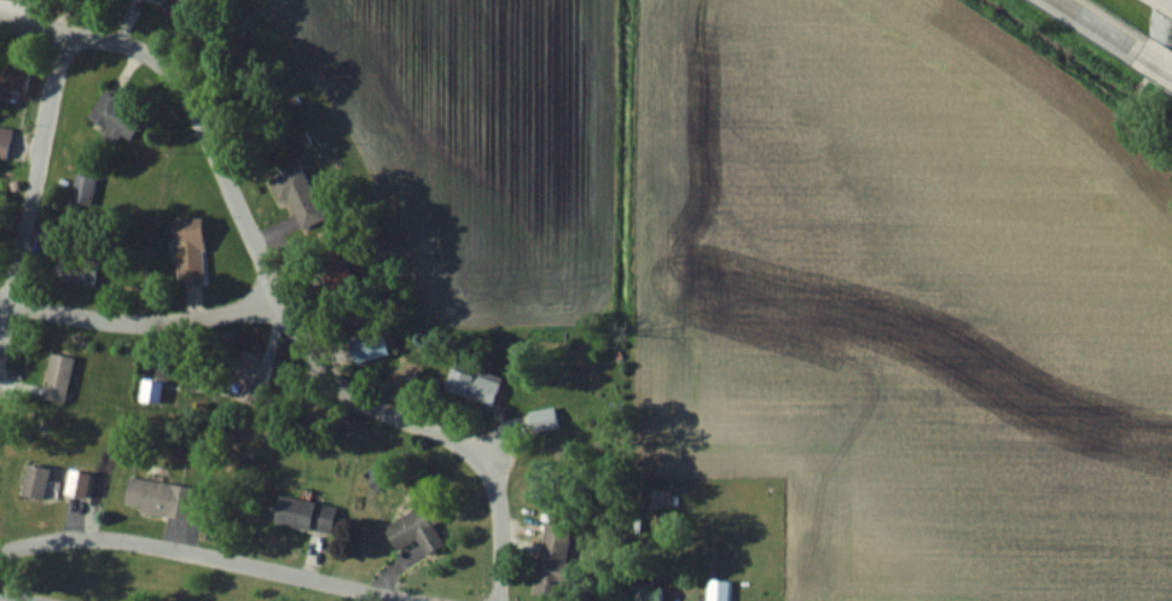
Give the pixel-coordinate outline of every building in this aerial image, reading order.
[(191,0),(160,0),(181,14),(191,0)] [(100,89),(83,118),(126,143),(143,115),(100,89)] [(4,159),(11,127),(0,125),(0,158),(4,159)] [(303,232),(325,223),(302,166),(268,180),(277,203),(289,198),(303,232)] [(91,174),(70,177),(74,206),(95,203),(91,174)] [(173,220),(176,284),(205,282),(202,218),(173,220)] [(356,286),(341,254),(316,266),(331,298),(356,286)] [(57,255),(52,277),(93,285),(97,263),(57,255)] [(353,364),(388,355),(381,329),(347,338),(353,364)] [(48,354),(40,398),(65,403),(73,358),(48,354)] [(268,388),(272,363),(231,358),(227,382),(268,388)] [(442,392),(489,410),(501,380),(465,366),(464,370),(452,365),(442,392)] [(552,406),(528,413),(534,433),(558,427),(552,406)] [(50,470),(28,464),(20,497),(41,502),(50,470)] [(88,477),(69,475),(67,495),(86,497),(88,477)] [(191,519),(195,488),(127,478),(123,510),(191,519)] [(330,536),(336,507),(279,496),(273,525),(330,536)] [(382,525),(394,550),(417,539),(425,555),(442,547),(423,506),(382,525)] [(563,598),(572,526),(542,522),(533,594),(563,598)] [(662,587),(631,587),(631,600),(662,600),(662,587)]
